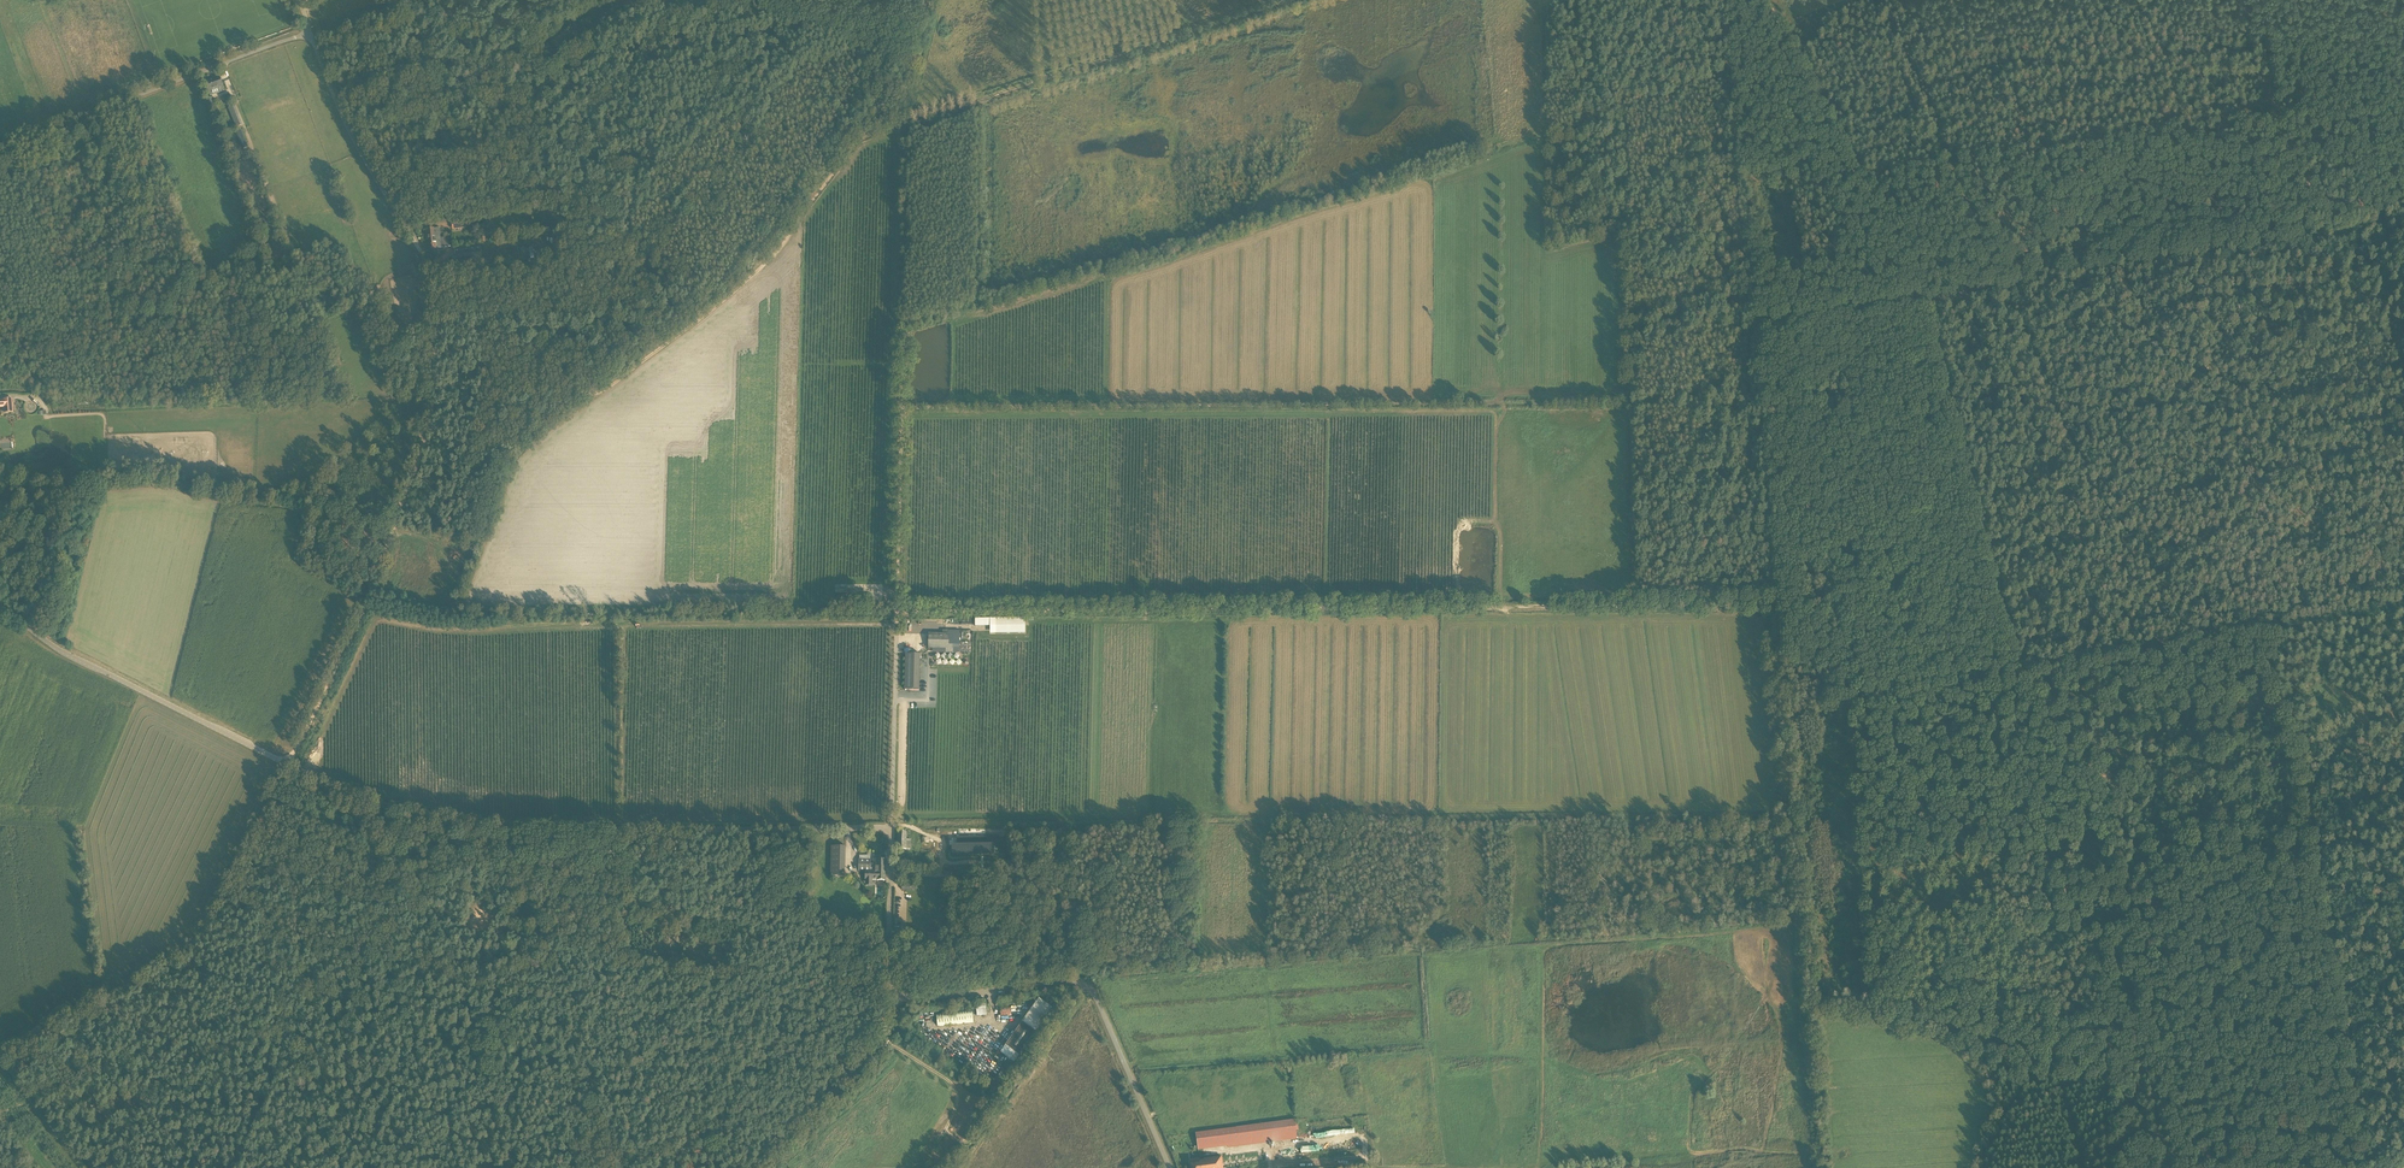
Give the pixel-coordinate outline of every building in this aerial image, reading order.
[(218,89),(219,93),(224,91),(219,77),(205,82),(210,96),(213,95),(212,91),(218,89)] [(208,109),(215,106),(212,98),(205,101),(208,109)] [(236,128),(242,125),(234,105),(228,108),(236,128)] [(243,150),(248,148),(241,130),(236,132),(243,150)] [(460,219),(457,219),(456,213),(451,214),(452,220),(453,230),(468,228),(467,219),(460,220),(460,219)] [(441,239),(441,238),(440,228),(426,230),(428,241),(441,239)] [(437,248),(453,246),(452,237),(441,238),(441,239),(428,241),(429,250),(437,249),(437,248)] [(467,254),(467,253),(481,252),(480,246),(455,249),(455,255),(467,254)] [(3,408),(4,413),(13,413),(12,399),(2,400),(3,400),(0,400),(0,408),(3,408)] [(949,635),(949,631),(943,630),(943,634),(940,634),(940,631),(933,631),(933,634),(928,634),(928,649),(933,649),(945,649),(945,653),(953,653),(959,653),(960,643),(954,642),(954,635),(949,635)] [(906,654),(905,690),(919,690),(920,655),(906,654)] [(906,840),(906,833),(898,833),(898,845),(898,849),(911,850),(911,840),(906,840)] [(957,846),(952,846),(952,855),(993,855),(993,846),(999,846),(999,837),(961,837),(962,846),(957,846)] [(831,846),(830,876),(845,876),(845,846),(831,846)] [(870,860),(860,859),(859,859),(859,872),(866,872),(865,880),(877,880),(877,881),(885,881),(885,870),(884,870),(884,860),(873,860),(873,870),(870,870),(870,860)] [(928,942),(928,945),(945,945),(945,933),(928,933),(928,942)] [(1038,1000),(1026,1016),(1000,1053),(1014,1063),(1052,1009),(1038,1000)] [(987,1015),(987,1005),(987,1004),(976,1005),(977,1016),(987,1015)] [(1001,1017),(1012,1016),(1010,1006),(1000,1008),(1001,1017)] [(972,1009),(936,1013),(937,1027),(974,1023),(972,1009)] [(994,1080),(1000,1084),(1013,1066),(1007,1062),(994,1080)] [(1297,1139),(1296,1126),(1295,1120),(1236,1128),(1196,1133),(1198,1148),(1204,1147),(1271,1138),(1271,1140),(1281,1140),(1281,1141),(1297,1139)] [(1191,1167),(1223,1167),(1221,1157),(1204,1159),(1204,1161),(1200,1161),(1200,1163),(1190,1164),(1191,1167)]
